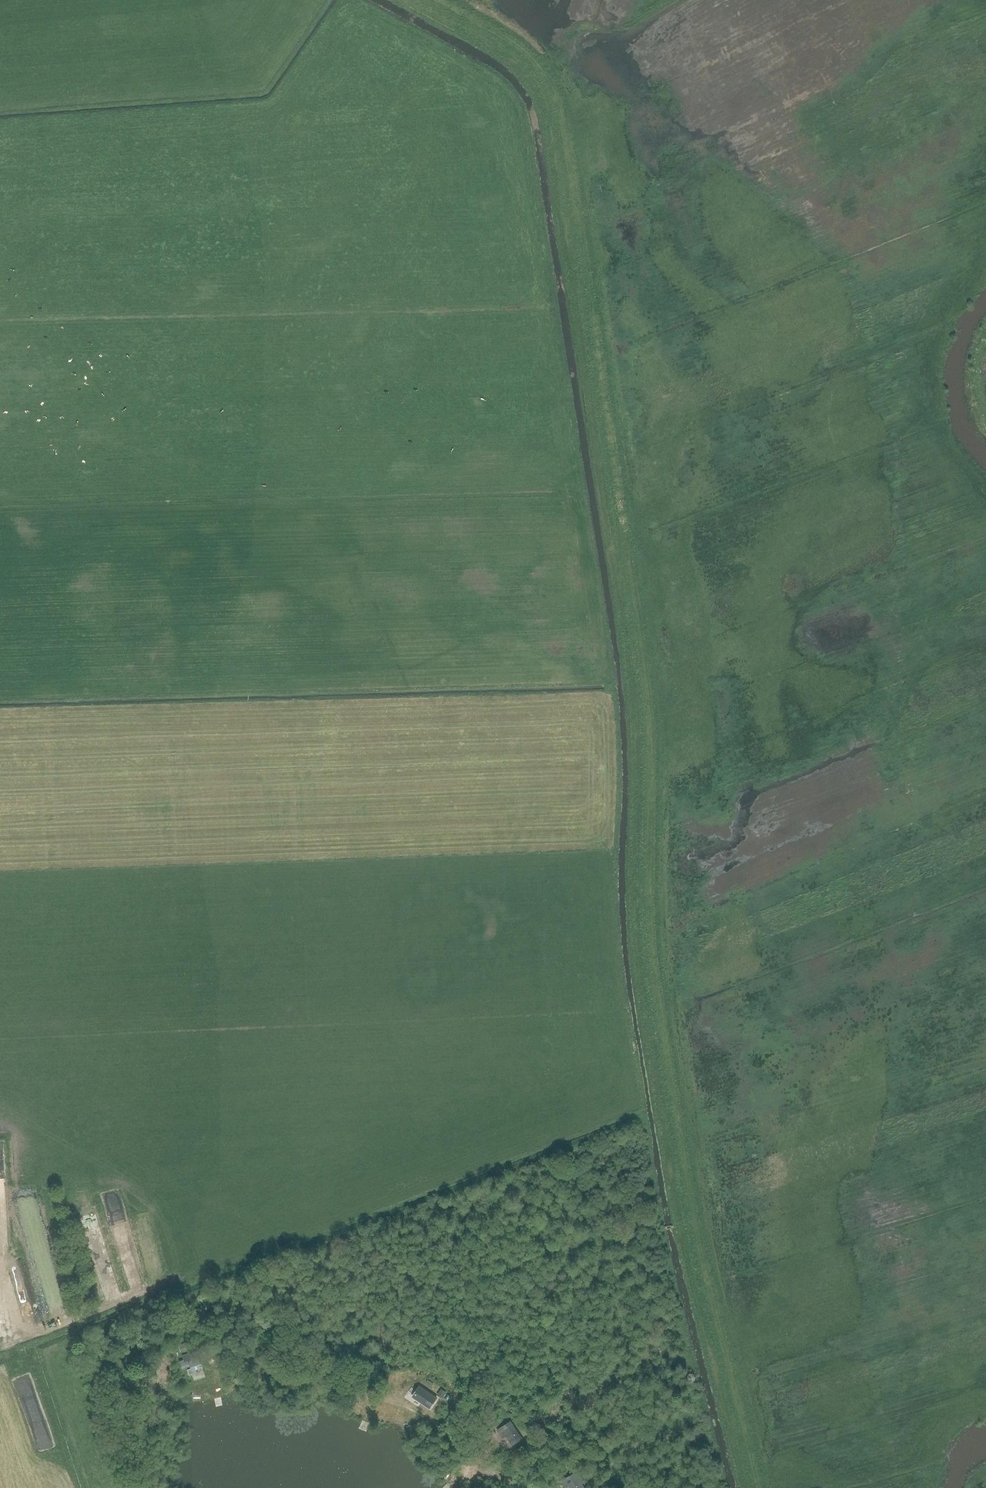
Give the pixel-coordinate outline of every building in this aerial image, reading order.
[(180,1352),(190,1349),(188,1342),(178,1345),(180,1352)] [(193,1362),(192,1359),(190,1352),(185,1354),(186,1358),(180,1360),(182,1368),(189,1366),(192,1374),(196,1372),(195,1369),(201,1366),(199,1360),(193,1362)] [(421,1387),(414,1397),(431,1408),(437,1398),(421,1387)] [(438,1395),(443,1398),(447,1393),(441,1389),(438,1395)] [(503,1436),(506,1435),(513,1445),(522,1439),(511,1422),(499,1430),(503,1436)] [(562,1480),(567,1487),(569,1486),(570,1487),(585,1487),(580,1481),(583,1479),(578,1471),(562,1480)]
